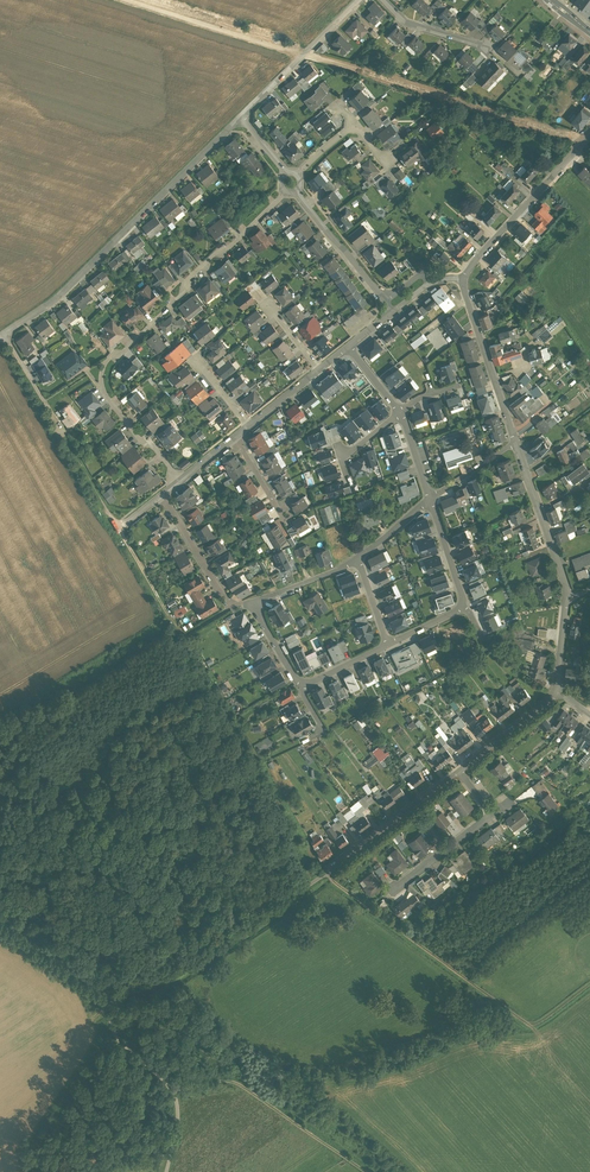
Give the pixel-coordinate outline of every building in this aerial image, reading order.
[(412,5),(423,15),(430,8),(431,7),(430,7),(423,0),(416,0),(412,5)] [(430,7),(431,7),(430,8),(434,11),(436,9),(441,3),(442,2),(441,0),(437,0),(430,7)] [(583,8),(589,0),(577,0),(575,3),(583,8)] [(375,2),(370,6),(373,10),(366,17),(373,24),(385,12),(375,2)] [(441,3),(436,9),(440,13),(445,8),(441,3)] [(440,13),(438,16),(447,25),(455,16),(445,8),(440,13)] [(470,12),(461,21),(462,21),(471,30),(475,26),(480,21),(479,20),(470,12)] [(367,30),(357,19),(346,30),(353,36),(357,32),(361,37),(367,30)] [(481,19),(479,20),(480,21),(475,26),(480,30),(486,24),(481,19)] [(486,24),(480,30),(486,36),(490,32),(489,31),(491,29),(486,24)] [(496,24),(491,29),(489,31),(490,32),(498,40),(505,33),(496,24)] [(405,35),(396,27),(390,34),(394,39),(399,43),(400,42),(405,36),(405,35)] [(379,35),(373,28),(369,32),(376,39),(379,35)] [(411,36),(407,33),(405,35),(405,36),(400,42),(402,44),(411,36)] [(546,33),(539,41),(543,45),(551,37),(546,33)] [(563,42),(568,46),(571,48),(572,46),(575,43),(577,40),(570,34),(563,42)] [(350,45),(341,35),(333,43),(335,46),(335,47),(335,49),(337,51),(339,51),(340,50),(343,53),(347,49),(350,45)] [(553,35),(551,37),(543,45),(542,46),(547,50),(558,39),(553,35)] [(411,36),(402,44),(405,47),(409,44),(408,43),(413,38),(411,36)] [(424,45),(415,36),(413,38),(408,43),(409,44),(417,52),(424,45)] [(504,40),(498,46),(501,48),(507,42),(504,40)] [(501,48),(500,49),(504,54),(505,54),(509,58),(517,50),(508,41),(507,42),(501,48)] [(568,46),(563,42),(563,41),(558,47),(563,52),(568,46)] [(328,48),(323,43),(315,51),(324,53),(328,48)] [(434,45),(426,54),(429,57),(434,51),(436,48),(434,45)] [(448,53),(439,45),(436,48),(434,51),(443,59),(448,53)] [(584,45),(577,54),(583,59),(584,59),(586,57),(587,54),(589,51),(584,45)] [(517,50),(509,58),(513,62),(518,66),(519,65),(525,59),(526,58),(517,50)] [(473,60),(465,52),(460,57),(458,60),(466,67),(467,67),(471,62),(473,60)] [(458,54),(451,61),(454,65),(458,60),(460,57),(458,54)] [(583,59),(578,54),(574,59),(573,60),(575,61),(579,64),(583,59)] [(571,57),(563,66),(568,70),(575,61),(573,60),(574,59),(571,57)] [(525,59),(519,65),(521,68),(528,62),(525,59)] [(478,67),(471,62),(467,67),(473,73),(478,67)] [(497,63),(495,62),(487,71),(495,79),(504,70),(502,68),(497,63)] [(528,62),(521,68),(527,73),(532,67),(528,62)] [(311,65),(301,73),(304,76),(307,80),(316,72),(311,65)] [(495,79),(487,71),(478,80),(487,88),(495,79)] [(472,74),(465,80),(469,84),(471,86),(477,79),(472,74)] [(307,80),(304,76),(300,79),(307,89),(311,85),(307,80)] [(297,82),(295,79),(287,86),(286,85),(282,88),(289,97),(301,87),(297,82)] [(307,89),(300,79),(297,82),(301,87),(304,91),(307,89)] [(358,82),(353,86),(358,93),(360,91),(361,91),(364,88),(358,82)] [(320,86),(315,90),(316,91),(320,96),(321,97),(326,93),(320,86)] [(348,90),(340,97),(345,103),(353,96),(348,90)] [(316,91),(305,100),(309,105),(311,104),(314,107),(322,101),(319,97),(320,96),(316,91)] [(358,93),(349,100),(357,109),(368,100),(361,91),(360,91),(358,93)] [(276,98),(268,104),(267,104),(262,108),(269,116),(277,110),(276,110),(282,106),(281,105),(276,98)] [(372,98),(366,103),(369,106),(375,102),(372,98)] [(589,117),(589,112),(584,107),(581,110),(582,110),(589,117)] [(372,109),(363,116),(373,129),(382,122),(372,109)] [(572,122),(580,128),(589,117),(582,110),(572,122)] [(329,118),(325,113),(324,114),(317,119),(314,122),(324,135),(332,128),(333,128),(334,128),(333,127),(335,126),(328,119),(329,118)] [(437,113),(431,118),(434,122),(440,117),(437,113)] [(259,119),(255,122),(262,130),(265,127),(259,119)] [(443,132),(436,122),(427,129),(433,137),(437,133),(439,135),(443,132)] [(390,125),(387,128),(377,135),(383,142),(390,137),(394,142),(397,140),(402,136),(398,130),(396,132),(391,125),(390,125)] [(287,139),(275,127),(269,133),(277,140),(276,141),(280,146),(287,139)] [(293,133),(287,138),(290,141),(295,137),(296,136),(293,133)] [(290,141),(287,144),(290,147),(295,144),(298,141),(295,137),(290,141)] [(344,142),(347,146),(354,141),(351,137),(344,142)] [(390,137),(383,142),(381,143),(385,148),(387,148),(394,143),(394,142),(390,137)] [(243,149),(235,138),(225,146),(233,157),(234,156),(243,149)] [(417,141),(410,147),(417,156),(420,160),(427,154),(417,141)] [(290,147),(285,152),(292,161),(294,161),(303,154),(300,151),(300,150),(299,148),(298,148),(295,144),(290,147)] [(355,144),(351,147),(351,148),(349,150),(347,147),(342,152),(345,156),(347,156),(350,160),(354,156),(355,158),(357,156),(358,157),(362,154),(360,152),(361,152),(359,149),(358,149),(356,147),(358,147),(355,144)] [(510,147),(507,145),(506,146),(508,149),(507,151),(510,154),(515,148),(512,145),(510,147)] [(410,147),(399,155),(407,166),(412,162),(411,161),(417,156),(410,147)] [(243,149),(234,156),(237,160),(246,153),(243,149)] [(252,152),(245,158),(248,161),(254,155),(252,152)] [(358,157),(357,158),(359,162),(367,156),(364,153),(362,154),(358,157)] [(265,169),(254,155),(248,161),(245,158),(240,162),(245,170),(250,166),(254,170),(252,172),(256,176),(265,169)] [(369,159),(362,165),(367,171),(363,174),(368,180),(379,171),(369,159)] [(534,161),(527,169),(533,175),(539,169),(536,165),(537,163),(534,161)] [(209,164),(197,174),(199,176),(198,176),(205,186),(210,182),(209,181),(217,174),(215,172),(209,164)] [(585,166),(578,173),(589,184),(589,170),(585,166)] [(515,173),(510,167),(507,170),(508,171),(513,176),(515,173)] [(405,176),(400,169),(394,173),(399,180),(405,176)] [(533,175),(527,169),(519,178),(522,180),(523,179),(527,182),(533,175)] [(325,182),(318,174),(309,181),(316,190),(322,185),(325,182)] [(374,182),(378,188),(381,186),(387,181),(382,176),(374,182)] [(329,179),(325,182),(322,185),(325,190),(332,184),(329,179)] [(371,179),(365,184),(367,188),(374,182),(371,179)] [(387,181),(381,186),(389,197),(398,190),(395,186),(396,186),(393,182),(392,183),(389,179),(387,181)] [(191,183),(186,187),(185,187),(181,190),(185,196),(189,201),(200,193),(197,189),(192,182),(191,182),(191,183)] [(515,182),(507,190),(514,196),(520,190),(516,186),(518,185),(515,182)] [(332,184),(325,190),(329,194),(332,191),(333,191),(336,189),(332,184)] [(507,190),(500,199),(503,201),(504,200),(508,203),(514,196),(507,190)] [(329,194),(323,198),(330,207),(339,200),(333,191),(332,191),(329,194)] [(496,199),(490,194),(487,197),(493,203),(496,199)] [(173,199),(162,209),(166,214),(164,215),(169,221),(182,210),(179,207),(173,199)] [(550,208),(544,202),(541,205),(541,206),(542,208),(546,211),(550,208)] [(496,203),(488,211),(495,217),(501,211),(497,207),(499,206),(496,203)] [(292,204),(280,214),(288,223),(300,214),(292,204)] [(345,204),(339,209),(341,212),(346,208),(348,207),(345,204)] [(341,212),(336,216),(340,222),(339,223),(339,224),(339,225),(340,225),(340,226),(341,226),(342,226),(345,230),(352,225),(345,217),(350,213),(346,208),(341,212)] [(542,208),(540,211),(537,211),(536,212),(536,214),(539,218),(545,223),(546,224),(552,217),(546,211),(542,208)] [(495,217),(488,211),(486,213),(481,220),(484,222),(485,221),(489,224),(495,217)] [(469,213),(468,212),(465,216),(470,221),(474,217),(469,213)] [(155,216),(142,227),(148,235),(155,230),(157,232),(164,227),(159,221),(155,216)] [(231,225),(224,217),(221,220),(222,221),(223,221),(228,228),(231,225)] [(539,218),(533,224),(539,230),(541,228),(545,223),(539,218)] [(402,229),(392,220),(389,224),(399,233),(402,229)] [(222,221),(219,224),(218,222),(210,228),(213,231),(211,232),(217,239),(229,229),(228,228),(223,221),(222,221)] [(297,226),(294,229),(303,240),(313,232),(310,228),(309,228),(303,221),(297,226)] [(295,223),(285,231),(287,234),(294,229),(297,226),(295,223)] [(484,230),(475,223),(473,224),(470,228),(468,230),(476,238),(484,230)] [(522,241),(530,232),(522,224),(514,233),(517,236),(522,241)] [(362,225),(349,235),(358,246),(365,240),(371,235),(362,225)] [(261,230),(252,238),(255,241),(252,244),(257,251),(262,247),(264,247),(265,245),(266,244),(264,242),(268,239),(267,237),(261,230)] [(443,240),(436,233),(432,237),(444,248),(447,245),(443,241),(443,240)] [(275,241),(270,235),(267,237),(268,239),(272,244),(275,241)] [(371,235),(365,240),(369,245),(372,243),(375,240),(371,235)] [(138,236),(126,246),(132,254),(132,253),(139,249),(144,244),(138,236)] [(517,236),(514,239),(522,246),(525,243),(522,241),(517,236)] [(438,243),(432,237),(428,241),(434,247),(438,243)] [(471,243),(465,237),(459,244),(466,250),(471,243)] [(311,239),(300,247),(304,251),(308,247),(313,243),(311,239)] [(454,240),(451,243),(451,242),(448,246),(453,250),(459,244),(454,240)] [(318,244),(316,241),(314,243),(313,243),(308,247),(311,251),(311,253),(316,254),(318,257),(322,254),(322,253),(326,250),(323,247),(323,244),(318,244)] [(459,244),(453,250),(460,256),(466,250),(459,244)] [(244,246),(234,254),(242,263),(251,255),(248,252),(244,246)] [(374,246),(364,254),(374,266),(384,258),(374,246)] [(139,249),(132,253),(134,255),(134,256),(136,258),(142,253),(139,249)] [(257,256),(251,249),(248,252),(251,255),(254,259),(257,256)] [(131,258),(124,250),(121,253),(127,261),(131,258)] [(507,258),(498,250),(489,260),(494,265),(497,269),(507,258)] [(193,263),(183,251),(177,255),(180,259),(172,265),(178,273),(179,274),(193,263)] [(449,258),(443,252),(441,254),(437,258),(444,264),(449,258)] [(121,253),(120,253),(108,263),(114,271),(127,261),(121,253)] [(331,259),(326,263),(331,271),(339,264),(333,257),(331,259)] [(507,258),(497,269),(501,272),(504,269),(503,269),(511,260),(508,257),(507,258)] [(412,265),(407,258),(403,261),(408,268),(412,265)] [(142,260),(136,265),(141,272),(147,266),(142,260)] [(398,271),(391,261),(381,269),(388,278),(398,271)] [(230,267),(226,262),(214,271),(223,282),(235,273),(230,267)] [(172,265),(171,263),(168,265),(176,275),(178,273),(172,265)] [(339,264),(331,271),(337,278),(344,273),(345,272),(339,264)] [(136,265),(133,268),(138,275),(141,272),(136,265)] [(497,269),(494,265),(491,268),(495,272),(498,275),(501,272),(497,269)] [(166,269),(162,272),(160,270),(155,274),(159,279),(154,283),(158,287),(163,283),(166,287),(175,280),(166,269)] [(103,271),(90,280),(93,283),(97,288),(109,279),(103,271)] [(489,271),(480,279),(487,286),(495,277),(492,274),(489,271)] [(337,278),(337,279),(342,286),(350,280),(344,273),(337,278)] [(272,274),(266,279),(265,279),(261,282),(268,291),(278,283),(271,274),(272,274)] [(221,288),(214,279),(211,281),(218,290),(221,288)] [(204,286),(202,288),(201,286),(197,289),(205,300),(212,294),(214,298),(215,297),(214,295),(219,291),(218,290),(211,281),(210,280),(203,285),(204,286)] [(259,286),(254,280),(251,283),(256,289),(259,286)] [(350,280),(342,286),(348,294),(355,288),(356,287),(350,280)] [(158,287),(154,283),(152,285),(158,293),(161,291),(158,287)] [(251,283),(245,288),(247,291),(247,290),(249,293),(255,289),(251,283)] [(530,284),(523,290),(530,299),(537,293),(530,284)] [(158,299),(147,285),(140,291),(144,296),(139,300),(141,303),(146,309),(158,299)] [(284,287),(275,295),(283,305),(292,299),(293,298),(284,287)] [(455,304),(441,287),(431,294),(437,302),(445,312),(455,304)] [(85,288),(73,298),(79,306),(91,296),(89,294),(85,289),(85,288)] [(348,294),(347,294),(353,302),(361,296),(355,288),(348,294)] [(247,291),(236,299),(243,309),(255,300),(249,293),(247,290),(247,291)] [(479,291),(473,294),(476,300),(477,299),(484,295),(482,291),(479,291)] [(203,303),(195,293),(192,296),(200,305),(203,303)] [(293,298),(292,299),(294,302),(301,296),(298,293),(293,298)] [(431,294),(421,302),(423,304),(428,310),(437,302),(431,294)] [(484,295),(477,299),(483,309),(487,307),(487,306),(491,303),(486,294),(484,295)] [(188,301),(185,303),(184,302),(178,307),(186,316),(190,313),(192,316),(202,308),(200,305),(192,296),(194,299),(189,303),(188,301)] [(361,296),(353,302),(359,309),(363,306),(367,303),(361,296)] [(141,303),(137,306),(143,313),(147,310),(146,309),(141,303)] [(67,304),(62,308),(62,309),(56,313),(64,323),(68,320),(69,322),(76,316),(77,316),(73,312),(67,304)] [(296,304),(286,312),(294,323),(302,317),(304,315),(303,314),(296,304)] [(426,314),(429,312),(428,310),(423,304),(420,307),(426,314)] [(143,313),(137,306),(133,310),(134,311),(137,314),(136,315),(138,317),(143,313)] [(359,309),(344,322),(348,327),(368,312),(363,306),(359,309)] [(415,306),(406,313),(412,321),(421,314),(418,309),(415,306)] [(426,314),(420,307),(418,309),(421,314),(424,316),(426,314)] [(132,312),(129,308),(124,312),(126,314),(121,318),(125,323),(126,323),(128,326),(132,323),(131,322),(134,319),(133,317),(136,315),(137,314),(134,311),(132,312)] [(257,310),(246,318),(249,321),(248,322),(249,323),(250,323),(253,327),(257,325),(264,319),(257,310)] [(308,311),(303,314),(304,315),(302,317),(305,320),(311,315),(308,311)] [(412,321),(406,313),(397,321),(398,323),(403,329),(412,321)] [(489,313),(481,316),(482,319),(481,319),(485,331),(491,329),(493,326),(489,313)] [(464,330),(452,315),(444,322),(447,326),(445,327),(449,331),(450,330),(455,336),(463,330),(464,330)] [(172,316),(160,325),(165,332),(172,327),(174,329),(179,325),(176,321),(172,316)] [(182,316),(176,321),(179,325),(181,328),(187,323),(182,316)] [(307,322),(300,327),(302,330),(301,331),(307,339),(320,329),(316,324),(318,322),(313,317),(307,322)] [(547,328),(550,331),(563,320),(560,317),(547,328)] [(46,318),(35,327),(40,333),(43,338),(49,333),(48,332),(53,328),(50,324),(46,318)] [(117,327),(112,320),(106,325),(109,329),(101,335),(110,346),(118,339),(117,338),(122,333),(117,327)] [(206,323),(196,331),(200,336),(198,338),(198,339),(201,342),(201,343),(202,343),(204,341),(205,341),(215,333),(206,323)] [(403,329),(398,323),(395,325),(401,333),(404,331),(403,329)] [(262,331),(259,333),(260,334),(267,343),(267,342),(272,338),(273,339),(279,334),(271,324),(262,331)] [(257,325),(253,327),(251,329),(254,333),(260,329),(257,325)] [(401,333),(395,325),(393,328),(397,333),(399,335),(401,333)] [(524,325),(513,329),(516,338),(521,336),(526,332),(524,325)] [(391,326),(380,334),(382,336),(386,342),(397,333),(393,328),(391,326)] [(539,328),(532,334),(535,338),(538,335),(542,332),(539,329),(539,328)] [(542,332),(538,335),(544,343),(553,336),(550,331),(547,328),(542,332)] [(320,329),(313,334),(316,337),(319,335),(322,332),(320,329)] [(455,336),(453,338),(455,341),(460,337),(465,333),(463,330),(455,336)] [(509,330),(499,334),(501,342),(502,342),(512,339),(509,330)] [(29,332),(17,341),(22,348),(22,349),(26,354),(34,348),(29,340),(33,337),(29,332)] [(465,333),(460,337),(462,342),(469,339),(467,332),(465,333)] [(155,333),(146,340),(156,353),(165,346),(159,338),(158,338),(157,337),(158,336),(155,333)] [(422,334),(410,343),(414,348),(425,339),(422,334)] [(321,337),(312,344),(321,355),(330,348),(322,337),(321,337)] [(375,340),(382,348),(385,346),(384,344),(379,339),(379,337),(375,340)] [(192,345),(187,338),(182,342),(188,349),(192,345)] [(462,342),(461,342),(467,360),(468,360),(476,357),(478,357),(472,338),(469,339),(462,342)] [(224,346),(219,339),(214,343),(211,345),(212,346),(215,350),(212,352),(208,355),(213,361),(224,352),(224,351),(224,350),(222,348),(224,346)] [(362,349),(369,358),(382,348),(375,340),(374,339),(362,349)] [(212,340),(206,345),(209,348),(209,347),(210,348),(211,347),(211,346),(212,346),(211,345),(214,343),(212,340)] [(285,344),(283,341),(274,349),(279,356),(282,353),(285,357),(287,356),(292,352),(291,351),(288,347),(288,345),(287,344),(285,344)] [(182,342),(177,347),(182,353),(188,349),(182,342)] [(499,343),(490,346),(494,356),(503,353),(501,348),(499,343)] [(176,347),(166,355),(169,359),(165,362),(170,369),(178,362),(178,361),(178,360),(177,360),(179,358),(180,359),(184,356),(182,353),(177,347),(176,347)] [(546,347),(541,349),(545,360),(550,358),(551,356),(549,352),(547,351),(546,347)] [(47,348),(41,352),(43,356),(50,352),(47,348)] [(503,353),(494,356),(496,364),(510,359),(508,355),(512,354),(511,353),(517,351),(516,348),(509,351),(504,352),(503,353)] [(536,351),(535,348),(532,349),(533,352),(529,353),(530,358),(532,364),(545,360),(541,349),(536,351)] [(74,351),(57,364),(68,378),(83,366),(79,360),(79,359),(78,357),(74,351)] [(292,352),(287,356),(289,359),(295,354),(292,351),(291,351),(292,352)] [(517,351),(511,353),(512,354),(508,355),(510,359),(519,356),(517,351)] [(229,353),(222,358),(223,359),(225,362),(229,359),(232,357),(229,353)] [(295,354),(289,359),(292,363),(295,360),(298,358),(295,354)] [(36,355),(30,360),(32,363),(38,359),(36,355)] [(87,363),(81,355),(78,357),(79,359),(79,360),(83,366),(87,363)] [(476,357),(468,360),(470,367),(478,364),(476,357)] [(118,368),(128,378),(138,368),(132,362),(128,358),(118,368)] [(138,368),(139,370),(143,365),(136,358),(132,362),(138,368)] [(38,359),(32,363),(35,367),(41,363),(38,359)] [(219,367),(216,369),(224,379),(236,368),(229,359),(225,362),(219,367)] [(223,359),(216,363),(219,367),(225,362),(223,359)] [(292,363),(285,368),(292,377),(303,369),(295,360),(292,363)] [(41,363),(35,367),(37,371),(45,365),(43,362),(41,363)] [(348,362),(345,363),(344,362),(340,365),(341,366),(339,368),(340,369),(346,377),(347,378),(349,376),(350,377),(351,378),(354,376),(354,374),(353,373),(355,371),(354,369),(349,364),(348,362)] [(486,381),(480,363),(478,364),(470,367),(469,367),(475,385),(484,382),(486,381)] [(392,373),(398,368),(395,364),(389,369),(392,373)] [(45,365),(37,371),(44,381),(52,376),(45,365)] [(445,381),(455,378),(453,371),(450,365),(441,368),(442,372),(440,373),(442,378),(444,377),(445,381)] [(185,366),(177,372),(177,373),(171,378),(172,377),(175,381),(175,382),(177,386),(181,383),(182,385),(187,381),(193,377),(193,376),(191,374),(192,373),(188,369),(187,370),(185,366)] [(405,376),(398,368),(392,373),(385,378),(392,386),(393,385),(400,379),(405,376)] [(346,377),(340,369),(337,371),(343,379),(346,377)] [(333,372),(324,378),(335,391),(343,385),(339,380),(333,372)] [(526,373),(520,380),(524,385),(525,385),(531,379),(526,373)] [(235,379),(228,385),(230,384),(233,388),(232,389),(236,394),(235,395),(236,395),(244,389),(248,386),(248,385),(247,386),(239,377),(240,376),(240,375),(235,379)] [(233,376),(226,382),(228,385),(235,379),(233,376)] [(518,383),(517,384),(511,377),(504,383),(509,390),(508,391),(511,395),(519,390),(521,388),(521,387),(518,383)] [(324,378),(316,385),(323,393),(327,398),(335,391),(324,378)] [(342,378),(339,380),(343,385),(345,387),(348,385),(342,378)] [(400,379),(393,385),(395,387),(402,381),(400,379)] [(395,387),(398,391),(407,384),(404,381),(395,387)] [(198,382),(188,391),(198,404),(205,398),(208,396),(198,382)] [(409,382),(407,384),(398,391),(396,393),(403,400),(415,390),(409,382)] [(484,382),(475,385),(478,395),(487,392),(484,382)] [(251,383),(248,385),(248,386),(244,389),(247,392),(252,388),(253,387),(251,383)] [(525,385),(524,385),(521,387),(521,388),(519,390),(523,395),(529,391),(525,385)] [(537,386),(532,390),(532,389),(529,391),(537,398),(538,397),(543,393),(537,386)] [(312,390),(301,399),(304,402),(307,407),(318,398),(312,390)] [(146,404),(136,391),(133,394),(128,398),(127,399),(137,411),(146,404)] [(529,391),(523,395),(526,398),(528,396),(529,398),(530,397),(533,401),(537,398),(529,391)] [(101,404),(91,392),(79,401),(88,413),(89,413),(94,409),(101,404)] [(257,398),(252,392),(241,401),(249,411),(262,401),(258,397),(257,398)] [(327,398),(323,393),(320,395),(326,402),(329,400),(327,398)] [(177,403),(181,400),(177,394),(173,397),(177,403)] [(459,395),(447,400),(450,409),(462,404),(461,400),(459,395)] [(488,396),(478,399),(482,412),(486,411),(492,408),(494,408),(495,408),(491,395),(488,396)] [(523,395),(510,405),(517,414),(521,410),(518,407),(527,400),(526,398),(523,395)] [(530,403),(521,410),(527,418),(539,409),(544,405),(538,397),(537,398),(533,401),(530,403)] [(198,404),(202,409),(209,403),(205,398),(198,404)] [(214,398),(209,403),(202,409),(206,414),(208,412),(210,416),(213,413),(221,407),(218,404),(214,398)] [(467,398),(461,400),(462,404),(463,407),(470,405),(467,398)] [(371,407),(370,407),(375,414),(379,419),(388,412),(379,401),(371,407)] [(437,401),(428,404),(431,414),(433,420),(443,417),(440,408),(438,401),(437,401)] [(304,402),(301,404),(302,406),(308,413),(310,411),(307,407),(304,402)] [(72,408),(69,404),(61,410),(66,416),(62,420),(67,426),(78,418),(71,409),(72,408)] [(294,421),(304,414),(299,408),(298,406),(296,404),(286,411),(294,421)] [(371,407),(369,405),(366,408),(373,416),(375,414),(370,407),(371,407)] [(550,407),(544,411),(547,415),(553,410),(550,407)] [(153,408),(142,417),(144,419),(144,421),(146,422),(147,422),(148,423),(148,425),(149,426),(150,426),(152,429),(151,429),(154,432),(160,428),(158,425),(162,422),(161,421),(161,422),(158,419),(160,417),(153,408)] [(85,415),(88,419),(91,416),(97,412),(94,409),(89,413),(88,413),(85,415)] [(367,409),(364,411),(369,418),(372,415),(367,409)] [(99,415),(93,419),(97,425),(100,423),(106,430),(114,423),(104,410),(99,415)] [(422,410),(412,414),(415,424),(426,420),(423,413),(422,410)] [(527,418),(521,410),(517,414),(522,422),(527,418)] [(369,427),(374,423),(369,418),(364,411),(359,415),(361,417),(358,419),(357,420),(362,425),(365,429),(368,426),(369,427)] [(211,420),(208,422),(211,426),(218,421),(217,420),(222,417),(219,413),(216,416),(211,420)] [(222,417),(217,420),(218,421),(222,426),(226,429),(230,426),(231,426),(233,425),(233,424),(234,423),(226,413),(222,417)] [(85,415),(79,420),(82,423),(88,419),(85,415)] [(497,415),(485,419),(488,430),(492,429),(501,426),(497,415)] [(359,427),(362,425),(357,420),(358,419),(356,417),(353,420),(359,427)] [(553,418),(547,422),(551,427),(558,422),(554,417),(553,418)] [(544,418),(537,424),(544,432),(551,427),(547,422),(545,420),(544,418)] [(356,430),(359,427),(353,420),(339,431),(349,443),(360,434),(356,430)] [(472,423),(464,426),(465,428),(468,437),(476,434),(472,423)] [(165,428),(158,434),(161,439),(174,429),(170,424),(165,428)] [(323,430),(326,437),(332,435),(330,428),(327,430),(323,425),(321,427),(322,431),(323,430)] [(260,426),(253,432),(254,435),(259,432),(260,432),(263,430),(260,426)] [(330,428),(332,435),(339,432),(337,426),(330,428)] [(501,426),(492,429),(496,441),(500,440),(505,438),(501,426)] [(465,428),(457,430),(458,434),(455,435),(454,432),(448,434),(449,437),(444,439),(446,445),(447,447),(461,442),(461,439),(468,437),(465,428)] [(174,429),(161,439),(165,443),(164,443),(167,447),(172,443),(180,436),(174,429)] [(582,437),(576,429),(572,432),(579,443),(584,440),(584,439),(582,437)] [(119,430),(106,440),(111,447),(115,444),(120,450),(130,443),(125,436),(124,437),(119,430)] [(307,435),(311,447),(316,446),(316,447),(323,444),(327,442),(326,437),(323,430),(322,431),(319,432),(319,431),(312,433),(312,434),(307,435)] [(196,432),(192,436),(196,442),(201,438),(196,432)] [(254,435),(248,439),(253,447),(264,440),(260,432),(259,432),(254,435)] [(396,432),(384,436),(388,447),(388,448),(395,446),(400,444),(396,432)] [(542,435),(533,441),(535,445),(544,439),(542,435)] [(264,440),(253,447),(257,454),(263,450),(268,447),(268,446),(264,440)] [(550,447),(544,440),(530,450),(536,458),(550,447)] [(130,443),(120,450),(123,453),(132,447),(132,446),(130,443)] [(273,443),(268,446),(268,447),(263,450),(265,453),(275,447),(273,443)] [(463,447),(448,452),(443,454),(446,462),(448,468),(458,465),(457,462),(472,457),(468,444),(462,446),(463,446),(462,446),(463,447)] [(177,450),(174,446),(168,451),(171,455),(177,450)] [(396,451),(395,446),(388,448),(388,447),(384,448),(386,454),(387,454),(396,451)] [(123,453),(121,455),(123,458),(126,456),(125,456),(134,449),(132,447),(123,453)] [(275,447),(265,453),(267,456),(273,452),(273,453),(278,450),(275,447)] [(134,449),(125,456),(126,456),(123,458),(133,471),(145,462),(141,457),(141,458),(134,449)] [(586,449),(580,452),(580,453),(584,459),(589,455),(586,449)] [(230,450),(224,454),(227,459),(233,456),(230,450)] [(324,451),(318,453),(320,457),(319,459),(320,461),(321,461),(321,462),(333,458),(330,450),(324,451)] [(370,450),(367,452),(363,454),(364,457),(367,466),(370,465),(371,466),(372,466),(374,466),(375,465),(374,463),(375,463),(374,460),(370,450)] [(565,451),(559,455),(563,463),(570,460),(568,457),(567,455),(565,451)] [(267,456),(261,460),(265,467),(276,460),(277,460),(273,453),(273,452),(267,456)] [(393,471),(409,466),(404,453),(398,455),(390,457),(391,458),(392,462),(390,463),(393,471)] [(227,459),(223,462),(228,469),(240,462),(235,455),(233,456),(227,459)] [(188,457),(181,464),(185,468),(192,461),(188,457)] [(358,460),(354,462),(354,464),(350,466),(354,477),(365,473),(364,471),(369,470),(367,466),(364,457),(358,459),(358,460)] [(509,459),(497,463),(500,473),(503,479),(511,476),(515,475),(509,459)] [(276,460),(265,467),(269,474),(275,470),(281,467),(280,467),(276,460)] [(240,462),(228,469),(232,476),(233,476),(238,473),(244,469),(240,462)] [(545,463),(536,469),(540,476),(550,470),(545,463)] [(583,464),(569,475),(574,482),(583,475),(589,471),(588,470),(583,464)] [(283,465),(280,467),(281,467),(275,470),(277,473),(280,472),(285,469),(283,465)] [(331,467),(322,470),(325,479),(338,474),(335,465),(331,467)] [(151,473),(148,469),(142,474),(136,479),(139,484),(137,486),(141,492),(149,485),(150,486),(153,483),(154,484),(160,480),(160,478),(156,474),(155,474),(152,476),(151,474),(151,473)] [(407,470),(397,473),(400,481),(410,477),(407,470)] [(500,473),(495,475),(498,483),(504,483),(512,480),(511,476),(503,479),(500,473)] [(199,474),(193,479),(198,484),(203,480),(199,474)] [(274,480),(273,480),(277,487),(288,481),(283,474),(282,475),(274,480)] [(249,478),(246,480),(245,479),(239,483),(245,492),(246,491),(248,495),(253,492),(252,490),(255,488),(249,478)] [(475,479),(467,482),(468,485),(472,494),(473,494),(480,491),(475,479)] [(288,481),(277,487),(282,494),(290,489),(292,488),(288,481)] [(340,481),(327,485),(328,489),(330,494),(343,490),(342,488),(340,481)] [(412,485),(407,487),(406,484),(400,486),(403,495),(398,497),(400,503),(410,499),(410,497),(416,495),(419,493),(415,481),(411,482),(412,485)] [(523,481),(512,485),(513,489),(512,489),(514,494),(526,490),(523,481)] [(551,484),(542,488),(548,499),(556,494),(551,484)] [(349,485),(342,488),(343,490),(344,495),(351,492),(349,485)] [(117,498),(113,493),(116,491),(112,486),(103,493),(111,503),(117,498)] [(189,486),(183,492),(178,494),(179,495),(177,497),(183,507),(195,500),(197,499),(189,486)] [(507,486),(498,490),(501,499),(507,497),(506,493),(509,493),(507,489),(508,489),(507,486)] [(462,488),(453,491),(455,495),(459,505),(463,503),(461,499),(466,497),(462,488)] [(292,492),(289,494),(293,502),(299,498),(295,490),(292,492)] [(254,494),(245,499),(247,503),(256,497),(254,494)] [(451,509),(459,505),(455,495),(441,501),(446,512),(451,510),(451,509)] [(293,502),(291,503),(296,511),(307,504),(302,496),(299,498),(293,502)] [(256,497),(247,503),(249,507),(259,501),(256,497)] [(367,501),(357,504),(356,502),(358,510),(373,505),(371,497),(367,499),(367,501)] [(259,501),(249,507),(252,511),(256,512),(258,515),(267,510),(267,509),(261,499),(259,501)] [(340,502),(319,509),(325,527),(346,520),(340,502)] [(188,513),(187,514),(192,524),(202,518),(196,508),(188,513)] [(521,508),(509,514),(514,524),(526,518),(521,508)] [(555,508),(547,511),(551,524),(560,521),(555,508)] [(267,510),(258,515),(262,523),(271,518),(267,510)] [(375,510),(360,515),(363,524),(357,526),(359,532),(370,528),(369,525),(379,522),(375,510)] [(423,513),(420,513),(416,517),(418,521),(425,518),(423,513)] [(159,515),(151,520),(154,525),(154,526),(152,527),(156,533),(168,525),(164,519),(162,518),(159,515)] [(303,515),(295,520),(296,521),(295,523),(294,524),(298,531),(308,525),(303,515)] [(425,518),(418,521),(411,526),(413,531),(414,534),(414,535),(421,532),(430,530),(426,518),(425,518)] [(571,520),(564,523),(566,530),(567,533),(577,530),(575,525),(574,525),(571,520)] [(206,524),(197,530),(203,540),(205,539),(212,534),(206,524)] [(268,524),(262,527),(265,532),(266,531),(271,528),(268,524)] [(271,528),(266,531),(270,538),(282,532),(277,524),(271,528)] [(294,524),(287,529),(291,536),(298,531),(294,524)] [(532,527),(523,530),(526,539),(536,536),(532,527)] [(566,530),(557,533),(557,531),(555,532),(558,542),(569,539),(567,533),(566,530)] [(464,531),(452,537),(457,546),(463,543),(468,540),(464,531)] [(282,532),(270,538),(275,546),(286,539),(282,532)] [(158,533),(150,537),(152,541),(161,536),(158,533)] [(212,534),(205,539),(207,542),(216,536),(214,533),(212,534)] [(173,535),(170,536),(169,536),(163,539),(162,542),(164,546),(167,547),(168,546),(173,553),(182,547),(174,535),(173,535)] [(536,536),(526,539),(530,549),(539,546),(536,536)] [(425,540),(417,542),(418,543),(419,546),(418,546),(419,547),(419,548),(419,550),(420,551),(421,554),(436,549),(433,537),(425,540)] [(218,540),(206,546),(210,554),(217,550),(222,547),(218,540)] [(307,545),(298,548),(300,554),(301,556),(310,552),(307,545)] [(182,547),(173,553),(174,556),(184,550),(182,547)] [(461,552),(458,553),(460,557),(459,557),(461,562),(474,556),(473,552),(472,552),(470,548),(461,552)] [(184,550),(174,556),(177,560),(178,559),(178,558),(186,554),(184,550)] [(282,550),(274,554),(278,562),(286,558),(282,550)] [(325,550),(316,553),(320,565),(329,562),(328,559),(325,550)] [(229,551),(214,559),(222,573),(229,570),(226,565),(234,560),(229,551)] [(375,556),(368,559),(371,564),(373,569),(388,562),(383,552),(375,556)] [(186,554),(178,558),(178,559),(183,567),(182,568),(184,572),(193,567),(190,564),(191,563),(186,554)] [(433,557),(424,560),(425,561),(428,571),(432,570),(438,568),(437,568),(442,566),(438,556),(433,557)] [(540,557),(528,562),(530,568),(532,567),(535,574),(546,570),(540,557)] [(573,563),(575,567),(576,566),(580,579),(589,576),(586,565),(589,564),(589,557),(582,560),(573,563)] [(286,558),(278,562),(281,570),(290,566),(286,558)] [(467,568),(463,570),(467,579),(480,574),(475,565),(475,564),(467,568)] [(229,570),(222,573),(225,578),(232,574),(229,569),(229,570)] [(386,571),(374,577),(378,585),(390,579),(386,571)] [(340,578),(342,587),(356,582),(353,573),(346,575),(339,578),(340,578)] [(444,574),(431,578),(435,589),(445,585),(448,584),(444,574)] [(194,577),(189,580),(189,581),(184,584),(192,596),(199,591),(198,588),(204,585),(198,575),(194,578),(194,577)] [(235,578),(228,583),(232,590),(234,589),(244,583),(239,576),(235,578)] [(469,583),(471,588),(480,584),(478,579),(469,583)] [(244,583),(234,589),(238,596),(239,595),(247,590),(250,589),(245,582),(244,583)] [(345,595),(346,595),(352,593),(359,591),(356,582),(342,587),(345,595)] [(469,588),(474,598),(486,592),(482,583),(480,584),(471,588),(469,588)] [(392,586),(379,592),(383,600),(386,598),(394,595),(395,594),(392,586)] [(544,587),(539,589),(538,590),(541,598),(551,595),(548,586),(544,587)] [(199,591),(192,596),(194,599),(201,595),(199,591)] [(318,592),(304,601),(308,608),(312,606),(311,605),(314,603),(320,612),(327,607),(318,592)] [(441,595),(435,597),(438,608),(439,608),(445,606),(444,605),(454,602),(451,592),(441,595)] [(201,595),(194,599),(196,603),(204,598),(201,595)] [(175,598),(168,601),(170,606),(174,605),(176,609),(179,608),(175,598)] [(212,598),(206,601),(201,604),(202,604),(197,607),(200,612),(203,610),(205,614),(217,607),(212,598)] [(481,602),(477,604),(482,613),(492,608),(488,599),(481,602)] [(390,605),(385,607),(389,615),(403,608),(399,600),(390,605)] [(280,603),(268,610),(278,625),(288,619),(289,618),(286,613),(280,603)] [(177,616),(188,610),(185,605),(174,611),(177,616)] [(295,620),(289,611),(286,613),(289,618),(288,619),(290,623),(295,620)] [(236,617),(231,620),(237,630),(250,623),(243,612),(236,617)] [(234,613),(225,618),(228,622),(231,620),(236,617),(234,613)] [(355,624),(356,627),(368,623),(365,615),(355,619),(356,623),(355,624)] [(398,618),(390,622),(394,630),(399,628),(402,627),(402,626),(407,624),(405,619),(404,617),(403,616),(398,618)] [(483,621),(488,631),(497,626),(493,616),(483,621)] [(517,616),(507,620),(509,624),(519,620),(517,616)] [(184,625),(186,629),(194,625),(191,621),(184,625)] [(237,630),(236,631),(237,631),(241,638),(242,638),(254,630),(255,630),(251,622),(237,630)] [(368,623),(356,627),(361,641),(373,637),(371,632),(372,632),(370,625),(368,625),(368,623)] [(573,623),(572,623),(572,624),(571,636),(579,637),(580,625),(574,624),(574,623),(573,623)] [(254,630),(242,638),(244,642),(248,640),(257,635),(254,630)] [(285,638),(288,643),(297,638),(294,633),(285,638)] [(532,649),(524,647),(526,639),(535,641),(536,638),(525,633),(515,639),(514,644),(510,646),(508,651),(512,652),(511,654),(519,657),(519,658),(532,662),(536,652),(532,649)] [(257,635),(248,640),(251,644),(259,639),(257,635)] [(429,635),(420,639),(426,651),(435,647),(431,640),(429,635)] [(435,638),(431,640),(435,647),(436,650),(440,648),(435,638)] [(344,639),(338,643),(343,652),(348,649),(344,639)] [(535,641),(526,639),(524,647),(532,649),(535,641)] [(262,642),(250,649),(256,657),(267,650),(262,642)] [(338,643),(328,648),(334,660),(344,655),(343,652),(338,643)] [(417,643),(410,646),(414,654),(421,651),(417,643)] [(405,667),(417,661),(414,654),(410,646),(401,650),(391,654),(398,669),(404,666),(405,667)] [(303,673),(312,669),(308,660),(302,648),(293,652),(303,673)] [(317,655),(322,665),(330,661),(326,651),(317,655)] [(546,655),(536,652),(532,662),(532,663),(533,663),(542,666),(546,655)] [(308,660),(312,669),(322,665),(317,655),(308,660)] [(264,660),(257,665),(259,669),(262,674),(268,670),(276,665),(271,656),(264,660)] [(383,658),(374,662),(381,675),(389,671),(386,664),(383,658)] [(389,663),(386,664),(389,671),(391,674),(394,672),(389,663)] [(542,666),(533,663),(530,671),(535,673),(534,674),(542,677),(545,667),(542,666)] [(368,665),(359,669),(365,681),(374,677),(371,672),(368,665)] [(577,669),(566,668),(565,678),(573,679),(576,679),(577,672),(577,669)] [(262,674),(259,675),(261,678),(262,678),(270,673),(268,670),(262,674)] [(273,676),(266,680),(268,684),(267,684),(268,685),(269,684),(269,685),(272,689),(285,681),(282,677),(283,676),(280,671),(273,676)] [(356,681),(352,672),(343,677),(351,691),(357,688),(359,687),(356,681)] [(270,673),(262,678),(264,682),(266,680),(273,676),(271,673),(270,673)] [(517,679),(511,685),(513,688),(518,684),(522,690),(524,688),(517,679)] [(337,680),(329,684),(336,698),(338,697),(339,698),(342,697),(342,695),(344,694),(341,688),(337,680)] [(511,685),(506,688),(510,693),(514,689),(513,688),(511,685)] [(289,687),(277,695),(282,703),(294,696),(289,687)] [(322,687),(312,692),(320,707),(328,703),(329,702),(326,696),(322,687)] [(522,690),(521,691),(522,693),(517,696),(522,704),(531,697),(524,688),(522,690)] [(505,693),(499,697),(505,704),(509,701),(511,700),(507,695),(505,693)] [(489,704),(483,696),(479,699),(485,707),(489,704)] [(456,710),(460,706),(455,700),(451,703),(456,710)] [(505,704),(502,707),(508,714),(515,709),(509,701),(505,704)] [(289,707),(284,710),(285,712),(289,719),(289,718),(297,714),(301,712),(301,711),(296,703),(289,707)] [(288,704),(279,709),(282,714),(283,714),(283,713),(285,712),(284,710),(289,707),(288,704)] [(480,711),(475,705),(470,709),(475,715),(480,711)] [(495,712),(501,720),(508,714),(502,707),(499,709),(495,712)] [(469,712),(464,716),(470,724),(471,723),(477,718),(475,715),(470,709),(468,710),(469,712)] [(480,711),(475,715),(477,718),(484,713),(481,710),(480,711)] [(564,710),(558,718),(554,724),(558,726),(562,721),(565,723),(571,716),(564,710)] [(571,716),(565,723),(568,726),(564,731),(568,734),(572,728),(572,729),(578,721),(571,716)] [(298,722),(293,725),(293,726),(294,727),(293,728),(293,730),(294,732),(296,733),(297,732),(298,734),(312,726),(307,717),(298,722)] [(488,717),(481,723),(487,730),(494,725),(488,717)] [(460,718),(456,721),(461,728),(465,724),(460,718)] [(297,719),(288,724),(290,727),(293,726),(293,725),(298,722),(297,719)] [(416,722),(423,731),(427,728),(420,719),(416,722)] [(551,726),(546,720),(540,725),(544,731),(551,726)] [(353,724),(359,733),(364,729),(357,721),(353,724)] [(414,721),(407,726),(410,730),(417,725),(414,721)] [(481,723),(473,728),(479,736),(487,730),(481,723)] [(579,733),(579,734),(575,739),(579,742),(583,736),(586,739),(589,734),(589,730),(584,726),(579,733)] [(448,737),(442,730),(439,732),(440,735),(445,740),(448,737)] [(463,736),(460,739),(466,746),(473,741),(467,733),(463,736)] [(586,739),(589,741),(585,747),(582,744),(580,747),(587,752),(588,751),(589,748),(589,734),(586,739)] [(445,740),(440,735),(437,738),(443,746),(444,746),(446,749),(450,747),(445,740)] [(567,736),(560,746),(563,749),(569,740),(570,739),(567,736)] [(453,744),(459,752),(466,746),(460,739),(457,741),(453,744)] [(569,740),(563,749),(565,751),(572,742),(569,740)] [(380,760),(380,761),(387,755),(380,746),(373,751),(375,754),(380,760)] [(443,746),(437,751),(439,755),(446,749),(444,746),(443,746)] [(446,749),(439,755),(445,762),(452,757),(446,749)] [(305,750),(301,753),(309,762),(313,758),(305,750)] [(430,757),(425,751),(422,753),(427,760),(430,757)] [(579,763),(583,765),(589,756),(589,752),(588,751),(587,752),(579,763)] [(375,754),(364,763),(368,769),(380,760),(375,754)] [(409,755),(406,757),(404,756),(401,758),(408,767),(411,765),(415,762),(409,755)] [(439,755),(432,760),(438,768),(445,762),(439,755)] [(425,767),(419,759),(415,762),(421,770),(425,767)] [(511,761),(495,767),(503,787),(516,782),(511,771),(514,770),(511,761)] [(415,762),(411,765),(413,768),(410,770),(413,773),(414,775),(419,771),(421,770),(415,762)] [(405,769),(400,773),(405,780),(408,777),(410,775),(408,772),(405,769)] [(419,771),(414,775),(419,782),(424,778),(419,771)] [(414,775),(409,779),(414,786),(419,782),(414,775)] [(539,781),(533,786),(538,793),(546,788),(542,783),(541,784),(539,781)] [(372,791),(366,784),(362,786),(368,794),(372,791)] [(404,793),(399,786),(396,789),(401,795),(404,793)] [(379,789),(374,793),(380,801),(380,800),(385,797),(381,792),(379,789)] [(396,789),(390,793),(395,800),(401,795),(396,789)] [(395,800),(390,793),(387,795),(385,797),(390,804),(395,800)] [(460,793),(451,800),(462,815),(472,807),(460,793)] [(549,793),(539,800),(549,814),(559,806),(549,793)] [(371,796),(365,800),(369,805),(375,801),(371,796)] [(363,797),(358,801),(364,809),(369,805),(365,800),(363,797)] [(390,804),(385,797),(380,800),(380,801),(386,807),(390,804)] [(358,801),(350,807),(354,812),(359,808),(361,811),(364,809),(358,801)] [(361,811),(359,808),(354,812),(356,814),(360,820),(365,817),(361,811)] [(521,808),(506,819),(515,830),(529,819),(521,808)] [(455,817),(451,811),(447,813),(452,820),(455,817)] [(449,822),(441,812),(433,818),(441,828),(449,822)] [(348,820),(343,814),(338,818),(339,819),(343,824),(348,820)] [(356,814),(349,819),(353,825),(350,827),(356,835),(361,831),(355,824),(360,820),(356,814)] [(371,824),(365,816),(365,817),(360,820),(366,827),(371,824)] [(360,820),(355,824),(361,831),(366,827),(360,820)] [(500,823),(492,829),(497,836),(505,829),(500,823)] [(337,835),(331,826),(327,829),(333,838),(337,835)] [(491,828),(478,838),(485,848),(499,838),(497,836),(492,829),(491,828)] [(318,833),(312,837),(314,840),(313,840),(315,843),(312,845),(314,847),(316,845),(316,844),(323,839),(320,835),(319,835),(318,833)] [(343,833),(335,839),(341,847),(348,842),(343,833)] [(403,839),(399,834),(392,839),(397,844),(402,840),(403,839)] [(426,836),(423,839),(420,834),(413,839),(416,843),(412,846),(414,850),(417,854),(418,854),(420,857),(425,853),(426,850),(429,847),(430,847),(427,843),(428,839),(426,836)] [(402,840),(397,844),(401,850),(406,846),(402,840)] [(319,848),(317,850),(319,854),(318,855),(320,858),(321,857),(323,860),(333,853),(328,846),(326,843),(319,848)] [(394,858),(387,864),(395,874),(407,864),(396,849),(391,853),(394,858)] [(463,851),(456,856),(454,854),(449,857),(457,868),(460,866),(464,872),(474,864),(463,851)] [(452,870),(445,865),(440,871),(447,876),(452,870)] [(447,876),(440,871),(438,874),(442,880),(443,879),(445,883),(447,882),(449,878),(447,876)] [(382,885),(372,872),(363,879),(369,887),(366,889),(370,895),(382,885)] [(422,878),(416,882),(423,890),(427,887),(434,896),(445,888),(442,885),(445,883),(443,879),(442,880),(437,884),(431,876),(424,881),(422,878)] [(416,891),(409,884),(408,889),(414,894),(416,891)] [(415,895),(409,900),(414,906),(420,901),(415,895)] [(407,897),(393,907),(400,916),(404,913),(409,909),(414,906),(409,900),(407,897)]
